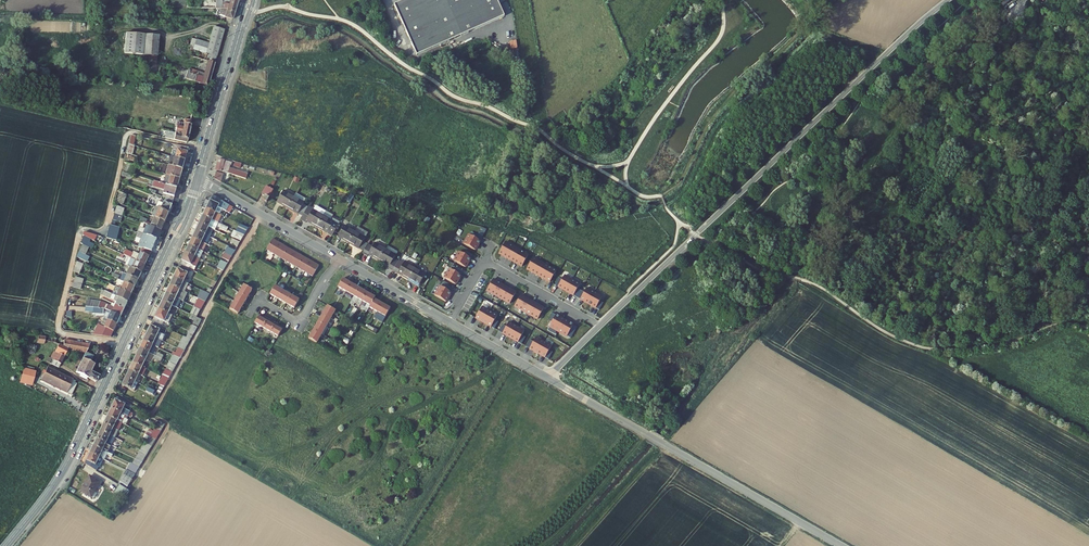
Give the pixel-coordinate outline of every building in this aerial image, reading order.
[(208,8),(215,8),(222,9),(234,12),(238,1),(237,0),(216,0),(216,1),(210,0),(208,0),(208,8)] [(434,48),(412,0),(406,0),(395,5),(417,55),(434,48)] [(479,0),(412,0),(434,48),(489,23),(479,0)] [(489,23),(504,17),(497,0),(479,0),(489,23)] [(1002,0),(998,0),(1006,10),(1008,7),(1002,0)] [(234,12),(222,9),(220,14),(225,16),(225,17),(232,19),(234,12)] [(216,62),(225,30),(215,27),(210,46),(208,51),(195,47),(192,58),(208,62),(208,60),(216,62)] [(126,32),(124,53),(143,55),(157,56),(159,35),(126,32)] [(197,43),(195,47),(208,51),(210,46),(197,43)] [(204,77),(199,76),(197,82),(209,85),(215,64),(209,62),(204,77)] [(199,76),(191,74),(191,76),(189,75),(188,80),(197,82),(199,76)] [(155,100),(154,107),(181,108),(182,102),(155,100)] [(175,129),(175,133),(181,134),(180,138),(187,139),(191,123),(181,121),(180,124),(182,124),(181,131),(175,129)] [(173,139),(187,143),(187,139),(180,138),(181,134),(175,133),(173,139)] [(175,145),(172,157),(176,158),(179,147),(180,146),(175,145)] [(179,147),(176,158),(185,161),(189,150),(179,147)] [(185,161),(176,158),(172,157),(166,155),(163,165),(169,166),(183,170),(185,161)] [(228,162),(219,159),(215,169),(220,171),(220,170),(244,178),(246,173),(227,167),(228,162)] [(126,173),(137,177),(139,168),(128,164),(126,173)] [(183,170),(169,166),(166,176),(171,177),(180,180),(183,170)] [(215,171),(213,178),(219,182),(222,174),(215,171)] [(180,180),(171,177),(168,186),(178,189),(180,180)] [(167,200),(174,202),(178,189),(168,186),(155,182),(154,185),(154,188),(164,191),(162,198),(167,200)] [(265,197),(269,199),(274,190),(266,186),(262,194),(265,197)] [(278,204),(288,210),(295,198),(285,192),(278,204)] [(127,197),(121,194),(118,203),(123,206),(127,197)] [(298,194),(295,198),(306,204),(308,200),(298,194)] [(228,205),(212,195),(206,207),(215,212),(218,207),(225,211),(228,205)] [(295,198),(288,210),(299,216),(303,219),(308,210),(304,207),(306,204),(295,198)] [(148,205),(162,212),(171,215),(174,208),(173,207),(174,202),(167,200),(165,204),(150,199),(148,205)] [(206,207),(203,214),(212,219),(219,223),(223,216),(215,212),(206,207)] [(312,212),(308,210),(303,219),(301,222),(305,224),(306,223),(317,229),(326,214),(315,208),(312,212)] [(118,210),(116,215),(124,218),(125,212),(118,210)] [(162,212),(158,220),(165,223),(167,224),(171,215),(162,212)] [(200,221),(209,226),(212,219),(203,214),(200,221)] [(326,214),(317,229),(332,237),(339,224),(332,219),(333,218),(326,214)] [(115,217),(113,224),(121,226),(123,220),(115,217)] [(165,223),(158,220),(155,219),(151,228),(160,233),(165,223)] [(209,226),(200,221),(196,229),(205,233),(209,226)] [(250,229),(242,225),(238,232),(246,236),(250,229)] [(146,226),(142,234),(144,235),(156,241),(160,233),(151,228),(146,226)] [(205,233),(196,229),(192,237),(201,241),(205,233)] [(349,245),(355,235),(345,229),(339,239),(349,245)] [(246,236),(238,232),(236,231),(234,235),(244,240),(246,236)] [(470,233),(465,242),(476,249),(481,239),(470,233)] [(151,250),(156,241),(144,235),(142,241),(145,243),(143,247),(151,250)] [(363,253),(367,247),(362,244),(364,240),(355,235),(349,245),(363,253)] [(87,247),(90,239),(83,236),(79,243),(82,244),(87,247)] [(201,241),(192,237),(189,243),(198,248),(201,241)] [(242,242),(234,238),(232,243),(239,247),(242,242)] [(301,257),(273,241),(267,251),(295,267),(301,257)] [(505,242),(499,253),(522,266),(528,255),(505,242)] [(186,251),(194,255),(198,248),(189,243),(186,251)] [(83,255),(87,247),(82,244),(79,252),(83,255)] [(379,262),(385,251),(375,246),(372,250),(367,247),(363,253),(363,255),(368,258),(369,256),(379,262)] [(135,261),(145,266),(151,252),(142,248),(138,255),(133,252),(132,254),(125,250),(123,255),(133,260),(135,261)] [(226,253),(234,257),(237,252),(229,248),(226,253)] [(460,250),(455,259),(466,266),(471,257),(460,250)] [(180,263),(188,267),(194,255),(186,251),(180,263)] [(385,251),(379,262),(389,267),(388,269),(393,272),(397,264),(392,261),(395,257),(385,251)] [(234,257),(226,253),(222,260),(230,264),(234,257)] [(318,267),(301,257),(295,267),(312,277),(318,267)] [(533,258),(527,269),(550,282),(556,271),(533,258)] [(135,261),(133,260),(132,263),(134,264),(132,269),(141,273),(145,266),(135,261)] [(230,264),(222,260),(218,267),(225,271),(230,264)] [(80,273),(83,264),(79,262),(75,271),(80,273)] [(174,275),(183,279),(188,267),(180,263),(174,275)] [(399,275),(409,280),(415,269),(405,264),(399,275)] [(450,267),(445,277),(456,283),(461,274),(450,267)] [(127,276),(137,281),(141,273),(132,269),(130,268),(127,276)] [(427,276),(415,269),(409,280),(421,287),(427,276)] [(124,283),(133,288),(137,281),(127,276),(124,274),(122,279),(120,282),(124,283)] [(183,279),(174,275),(170,283),(179,287),(183,279)] [(564,276),(558,286),(573,295),(579,285),(564,276)] [(352,284),(343,279),(339,286),(348,291),(352,284)] [(493,279),(487,290),(510,303),(516,293),(493,279)] [(130,295),(133,288),(124,283),(120,290),(130,295)] [(179,287),(170,283),(166,291),(175,295),(179,287)] [(369,306),(385,315),(390,308),(373,299),(374,297),(352,284),(348,291),(370,304),(369,306)] [(252,290),(244,285),(230,309),(238,314),(252,290)] [(441,285),(435,294),(447,300),(452,291),(441,285)] [(207,286),(204,291),(212,294),(215,289),(207,286)] [(127,302),(130,295),(120,290),(114,288),(113,290),(117,292),(115,295),(113,294),(113,295),(127,302)] [(279,298),(282,292),(276,288),(272,294),(279,298)] [(586,288),(580,299),(595,308),(602,297),(586,288)] [(123,309),(127,302),(113,295),(101,290),(99,294),(116,302),(114,305),(123,309)] [(166,291),(163,299),(171,303),(172,303),(174,300),(179,303),(181,298),(175,295),(166,291)] [(212,294),(204,291),(200,298),(207,302),(212,294)] [(296,308),(300,301),(282,292),(279,298),(296,308)] [(521,295),(515,306),(538,319),(544,308),(521,295)] [(196,305),(203,309),(207,302),(200,298),(196,305)] [(171,303),(163,299),(159,307),(167,311),(171,303)] [(91,309),(101,309),(104,311),(118,318),(123,309),(114,305),(112,309),(99,302),(84,301),(83,308),(91,309)] [(199,317),(203,309),(196,305),(194,304),(190,313),(191,313),(199,317)] [(318,342),(336,312),(327,306),(309,337),(318,342)] [(167,311),(159,307),(153,319),(161,323),(167,311)] [(481,307),(475,318),(491,327),(497,316),(481,307)] [(101,320),(114,326),(118,318),(104,311),(101,320)] [(194,322),(202,325),(205,320),(199,317),(191,313),(188,319),(194,322)] [(255,323),(260,326),(265,317),(260,315),(255,323)] [(557,316),(550,326),(566,335),(572,324),(557,316)] [(278,336),(282,327),(265,317),(260,326),(278,336)] [(147,331),(156,335),(161,323),(153,319),(147,331)] [(91,335),(97,336),(108,338),(114,326),(101,320),(98,327),(96,325),(91,335)] [(185,335),(194,340),(201,328),(192,323),(185,335)] [(509,323),(503,333),(517,342),(524,331),(509,323)] [(147,331),(144,338),(152,342),(156,335),(147,331)] [(44,336),(37,335),(36,345),(49,347),(50,343),(54,344),(55,338),(44,336)] [(179,347),(187,351),(194,340),(185,335),(179,347)] [(152,342),(144,338),(140,344),(149,349),(152,342)] [(536,338),(530,349),(544,357),(550,346),(536,338)] [(90,344),(61,339),(60,344),(58,343),(54,350),(65,356),(69,349),(86,354),(90,344)] [(149,349),(140,344),(137,352),(145,356),(149,349)] [(179,347),(175,354),(183,358),(187,351),(179,347)] [(62,363),(65,356),(54,350),(51,356),(49,356),(47,360),(57,365),(59,362),(62,363)] [(145,356),(137,352),(133,359),(142,364),(145,356)] [(80,366),(92,372),(96,365),(92,362),(95,358),(86,354),(80,366)] [(175,354),(171,360),(180,364),(183,358),(175,354)] [(142,364),(133,359),(129,367),(138,371),(142,364)] [(167,367),(176,372),(180,364),(171,360),(167,367)] [(92,372),(80,366),(76,373),(85,377),(84,379),(89,383),(90,380),(98,384),(102,377),(92,372)] [(138,371),(129,367),(126,374),(134,378),(138,371)] [(163,374),(164,375),(171,379),(176,372),(167,367),(163,374)] [(23,368),(20,383),(32,386),(35,371),(23,368)] [(67,393),(73,381),(48,369),(45,375),(42,381),(67,393)] [(134,378),(126,374),(122,381),(134,387),(137,380),(134,378)] [(159,383),(167,387),(171,379),(164,375),(159,383)] [(156,389),(163,393),(167,387),(159,383),(156,389)] [(117,398),(112,409),(120,412),(125,403),(117,398)] [(108,417),(116,421),(120,412),(112,409),(108,417)] [(108,417),(104,425),(112,429),(116,421),(108,417)] [(158,421),(154,428),(160,431),(164,425),(158,421)] [(104,425),(101,431),(109,435),(112,429),(104,425)] [(153,427),(148,435),(156,439),(160,431),(154,428),(153,427)] [(97,439),(106,443),(109,435),(101,431),(97,439)] [(143,443),(151,447),(156,439),(148,435),(143,443)] [(102,450),(106,443),(97,439),(94,446),(102,450)] [(94,446),(91,453),(99,457),(102,450),(94,446)] [(135,457),(143,461),(147,454),(139,450),(135,457)] [(96,464),(99,457),(91,453),(85,464),(97,472),(100,466),(96,464)] [(139,468),(143,461),(135,457),(131,464),(139,468)] [(130,472),(134,475),(139,468),(131,464),(127,471),(130,472)] [(130,472),(127,471),(122,468),(116,477),(121,481),(130,472)] [(90,476),(80,491),(91,497),(100,483),(90,476)] [(125,498),(129,491),(119,485),(115,492),(125,498)]
